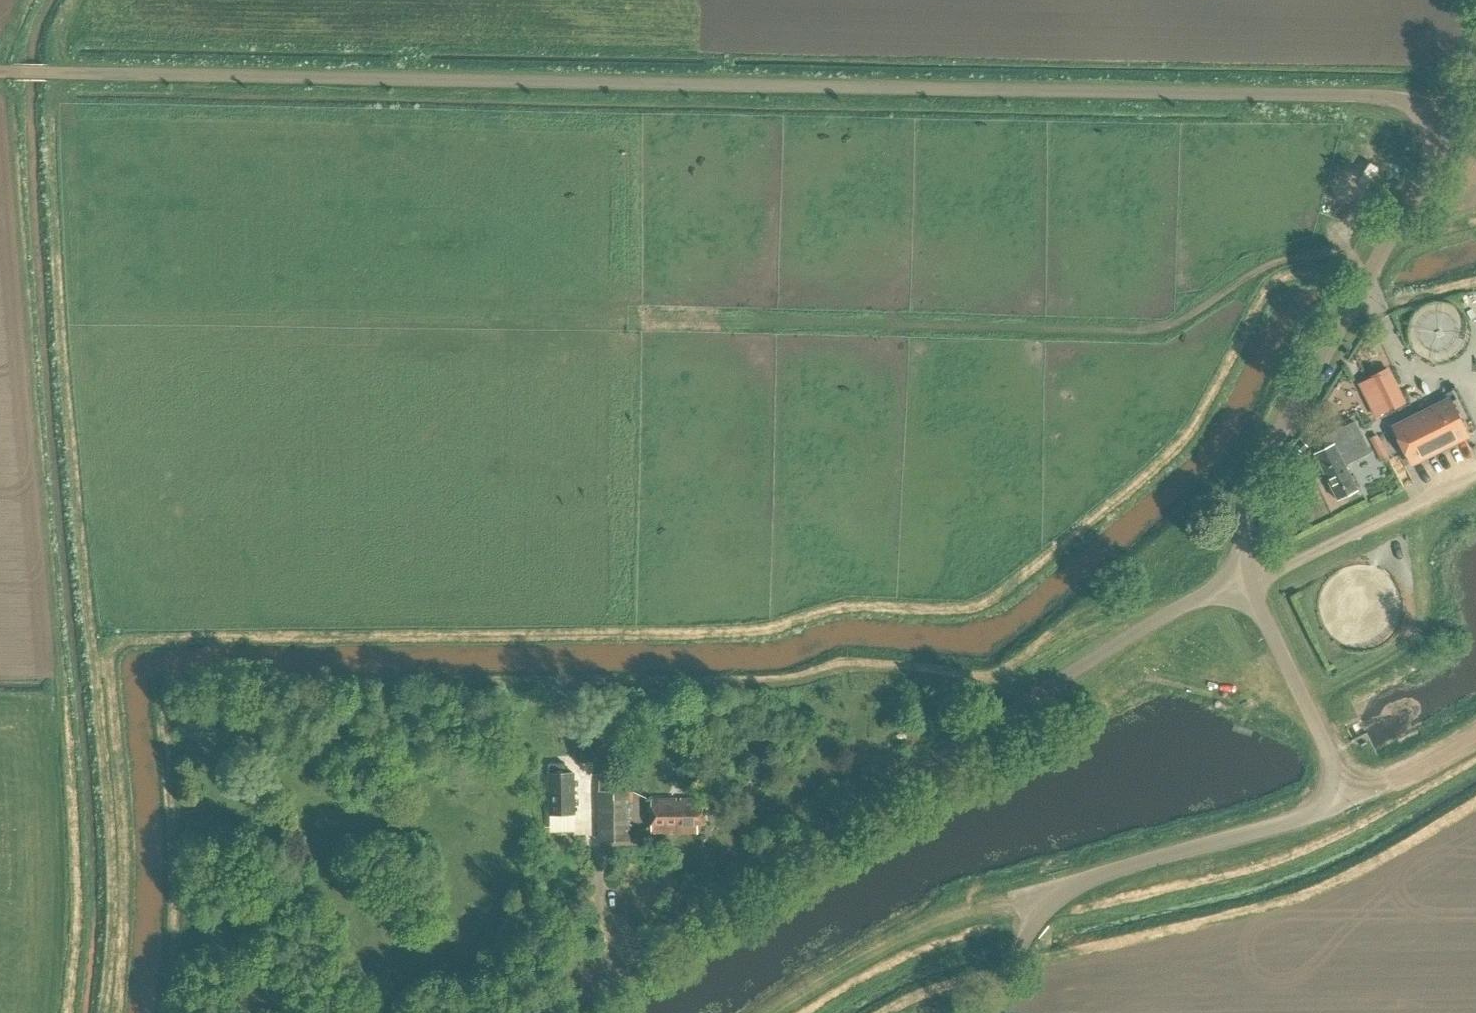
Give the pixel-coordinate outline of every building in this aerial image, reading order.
[(1374,384),(1384,405),(1399,397),(1383,365),(1365,374),(1370,385),(1374,384)] [(1475,430),(1475,428),(1471,418),(1462,422),(1457,412),(1466,408),(1456,387),(1451,390),(1455,398),(1451,400),(1394,428),(1411,463),(1467,435),(1467,434),(1468,434),(1475,430)] [(1315,453),(1338,500),(1359,489),(1347,463),(1371,451),(1356,422),(1325,437),(1330,446),(1315,453)] [(1301,454),(1308,447),(1302,442),(1291,454),(1295,458),(1300,453),(1301,454)] [(683,722),(683,707),(668,706),(667,721),(683,722)] [(548,815),(576,815),(576,774),(548,774),(548,815)] [(600,841),(630,841),(631,791),(620,791),(620,782),(600,782),(600,841)] [(704,797),(651,799),(652,833),(699,832),(699,825),(705,825),(704,797)]
